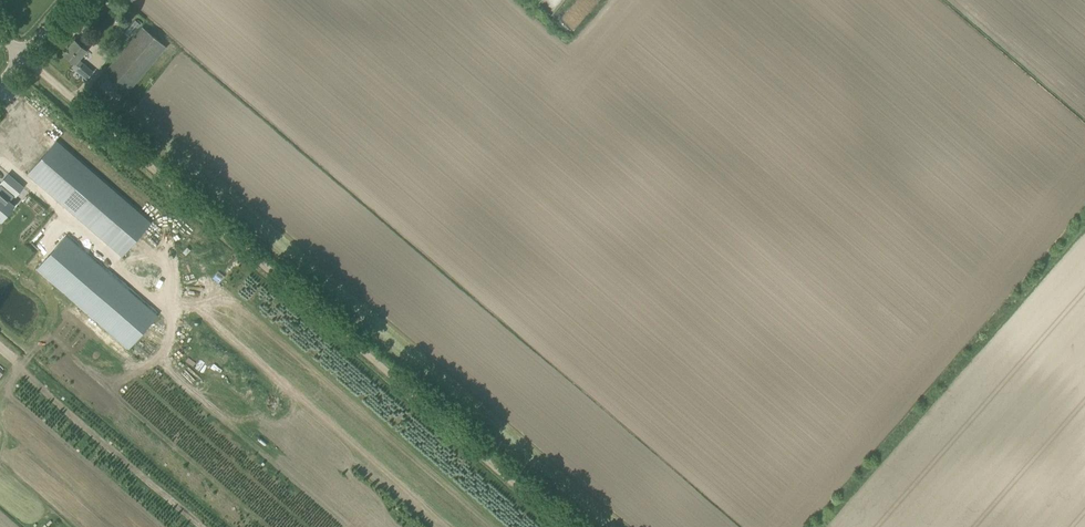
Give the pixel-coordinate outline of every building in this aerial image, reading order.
[(135,19),(126,32),(133,37),(141,23),(135,19)] [(143,28),(104,74),(127,93),(166,47),(143,28)] [(80,60),(88,50),(75,40),(63,54),(75,63),(72,66),(87,79),(93,72),(80,60)] [(28,175),(123,257),(151,224),(56,142),(28,175)] [(160,318),(65,236),(37,269),(132,351),(160,318)]
